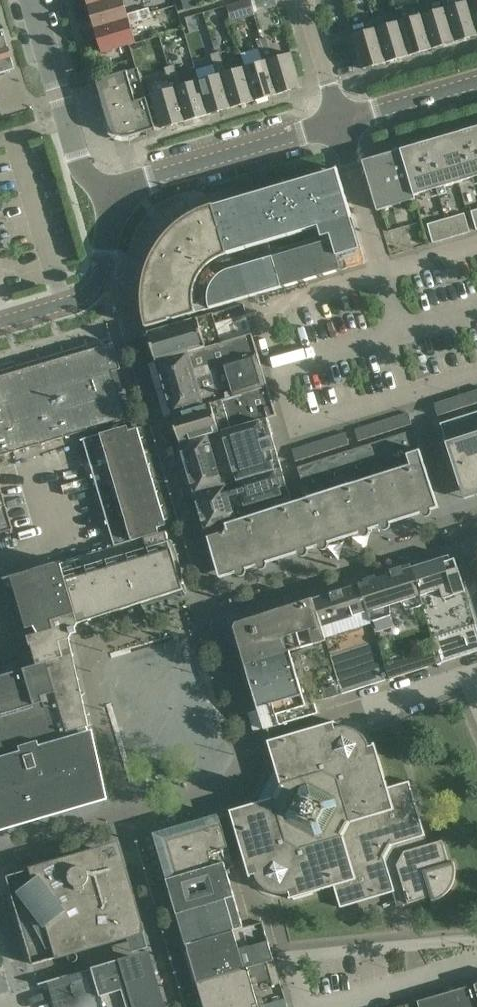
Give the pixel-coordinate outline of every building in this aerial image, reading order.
[(123,0),(109,0),(89,6),(95,29),(129,19),(130,24),(141,21),(138,11),(127,15),(123,0)] [(249,0),(246,0),(229,5),(233,20),(253,14),(249,0)] [(446,9),(455,42),(476,36),(476,30),(469,2),(468,0),(443,0),(446,9)] [(469,2),(476,30),(476,0),(468,0),(469,2)] [(432,49),(423,15),(419,3),(396,10),(400,22),(409,56),(432,49)] [(138,11),(141,21),(152,18),(149,8),(138,11)] [(432,49),(455,42),(446,9),(423,15),(432,49)] [(400,22),(386,26),(384,17),(374,20),(386,62),(409,56),(400,22)] [(136,43),(130,24),(129,19),(95,29),(102,53),(136,43)] [(386,62),(374,20),(350,27),(363,69),(386,62)] [(4,72),(3,67),(11,65),(1,30),(0,31),(0,74),(4,72)] [(257,41),(260,52),(269,49),(266,38),(257,41)] [(245,68),(255,101),(278,95),(268,61),(272,60),(269,49),(260,52),(263,63),(245,68)] [(211,55),(214,66),(223,63),(220,52),(211,55)] [(291,54),(272,60),(268,61),(278,95),(301,87),(291,54)] [(223,63),(214,66),(217,76),(199,82),(208,115),(231,108),(222,75),(226,73),(223,63)] [(164,68),(168,79),(177,76),(174,65),(164,68)] [(101,96),(110,126),(113,132),(117,136),(123,138),(129,137),(154,130),(155,131),(156,130),(138,68),(95,81),(95,82),(96,82),(101,96)] [(245,68),(226,73),(222,75),(231,108),(255,101),(245,68)] [(162,129),(185,122),(176,88),(180,87),(177,76),(168,79),(149,85),(152,95),(162,129)] [(199,82),(180,87),(176,88),(185,122),(208,115),(199,82)] [(476,178),(476,128),(446,137),(459,183),(476,178)] [(414,196),(437,189),(459,183),(446,137),(430,142),(401,150),(414,196)] [(395,152),(378,157),(362,161),(377,211),(416,200),(414,196),(401,150),(398,151),(398,149),(395,150),(395,152)] [(142,294),(142,305),(143,316),(146,325),(146,328),(166,322),(282,288),(341,270),(337,257),(332,237),(273,255),(269,243),(331,225),(352,219),(350,212),(337,169),(231,200),(213,205),(210,206),(201,209),(192,214),(182,220),(174,227),(167,234),(159,243),(154,252),(149,262),(146,273),(143,285),(142,294)] [(464,235),(470,233),(465,213),(458,215),(464,235)] [(458,236),(464,235),(458,215),(452,217),(458,236)] [(452,238),(458,236),(452,217),(446,219),(452,238)] [(445,240),(452,238),(446,219),(440,221),(445,240)] [(439,242),(445,240),(440,221),(434,223),(439,242)] [(439,242),(434,223),(427,224),(433,244),(439,242)] [(355,227),(331,234),(337,257),(361,250),(355,227)] [(365,263),(361,250),(337,257),(341,270),(365,263)] [(213,314),(148,333),(153,350),(156,362),(165,359),(221,342),(213,314)] [(221,342),(165,359),(156,362),(172,416),(268,387),(252,333),(221,342)] [(99,357),(92,359),(92,358),(90,359),(90,360),(0,386),(0,456),(16,452),(126,419),(126,417),(125,417),(118,396),(119,395),(119,393),(118,394),(111,372),(112,372),(112,370),(111,370),(109,363),(99,357)] [(172,416),(180,444),(251,423),(251,422),(266,418),(276,415),(268,387),(172,416)] [(474,405),(470,393),(463,396),(467,407),(474,405)] [(467,407),(463,396),(456,398),(459,409),(467,407)] [(452,412),(459,409),(456,398),(449,400),(452,412)] [(441,402),(445,414),(452,412),(449,400),(441,402)] [(441,402),(434,405),(438,416),(445,414),(441,402)] [(465,500),(476,496),(476,412),(440,424),(465,500)] [(404,427),(412,425),(408,413),(400,416),(404,427)] [(393,418),(396,430),(404,427),(400,416),(393,418)] [(251,423),(180,444),(195,494),(281,469),(266,418),(251,422),(251,423)] [(393,418),(385,421),(389,432),(396,430),(393,418)] [(389,432),(385,421),(378,423),(381,434),(389,432)] [(381,434),(378,423),(370,426),(374,437),(381,434)] [(133,429),(132,425),(83,439),(115,546),(164,532),(162,527),(167,526),(156,490),(152,488),(154,484),(152,477),(148,474),(150,470),(138,428),(133,429)] [(374,437),(370,426),(362,428),(366,439),(374,437)] [(366,439),(362,428),(355,430),(358,442),(366,439)] [(322,546),(341,540),(439,508),(414,430),(298,468),(308,498),(319,536),(322,546)] [(346,433),(338,436),(342,447),(349,445),(346,433)] [(331,438),(334,450),(342,447),(338,436),(331,438)] [(323,441),(327,452),(334,450),(331,438),(323,441)] [(315,443),(319,455),(327,452),(323,441),(315,443)] [(311,457),(319,455),(315,443),(308,446),(311,457)] [(300,448),(304,459),(311,457),(308,446),(300,448)] [(292,451),(296,462),(304,459),(300,448),(292,451)] [(281,469),(195,494),(207,534),(216,531),(215,529),(216,529),(215,528),(292,503),(281,469)] [(13,530),(6,506),(0,486),(0,534),(13,530)] [(303,542),(306,551),(322,546),(319,536),(308,498),(292,503),(303,542)] [(220,579),(269,563),(306,551),(303,542),(292,503),(215,528),(216,529),(215,529),(216,531),(207,534),(220,579)] [(171,540),(169,541),(166,531),(164,532),(115,546),(61,562),(61,563),(79,624),(184,590),(181,581),(183,580),(182,573),(180,562),(176,551),(171,540)] [(435,638),(443,663),(476,652),(476,627),(455,559),(450,560),(449,556),(412,567),(435,638)] [(33,646),(38,665),(74,655),(70,640),(79,624),(61,563),(12,577),(28,630),(35,628),(39,634),(29,637),(31,646),(33,646)] [(412,567),(398,572),(397,571),(377,578),(377,579),(359,584),(389,680),(443,663),(435,638),(412,567)] [(313,599),(327,641),(331,656),(342,694),(389,680),(359,584),(313,599)] [(236,633),(245,665),(327,641),(313,599),(242,622),(242,623),(237,632),(236,633)] [(331,656),(327,641),(245,665),(258,707),(257,708),(258,709),(264,730),(319,714),(315,702),(342,694),(331,656)] [(0,677),(0,753),(80,730),(90,727),(83,698),(86,694),(82,691),(74,655),(38,665),(0,677)] [(450,864),(443,841),(427,845),(425,836),(426,836),(409,781),(388,788),(375,744),(369,746),(368,744),(366,740),(364,737),(360,733),(357,731),(352,729),(348,727),(344,727),(341,727),(338,727),(336,728),(335,724),(336,724),(335,722),(268,741),(281,785),(273,798),(230,811),(250,878),(252,877),(251,875),(255,874),(257,879),(258,881),(259,883),(261,886),(263,888),(265,889),(267,891),(269,892),(272,893),(275,894),(277,895),(280,895),(283,895),(286,894),(290,893),(291,897),(289,898),(290,900),(294,898),(294,900),(314,895),(313,893),(334,886),(340,908),(395,892),(399,906),(408,903),(408,904),(432,897),(433,900),(432,900),(432,902),(435,901),(438,900),(441,899),(443,897),(446,895),(448,893),(450,891),(451,888),(453,886),(454,883),(455,880),(455,877),(456,874),(456,871),(456,868),(455,865),(454,862),(452,863),(453,864),(450,864)] [(40,817),(105,798),(90,727),(80,730),(0,753),(0,829),(40,817)] [(202,833),(195,828),(168,836),(164,844),(173,877),(224,862),(232,860),(219,816),(213,818),(209,819),(202,833)] [(33,965),(76,952),(125,938),(116,907),(120,906),(133,952),(148,947),(122,857),(107,862),(115,890),(111,891),(99,849),(7,877),(33,965)] [(224,862),(173,877),(167,879),(177,914),(235,897),(224,862)] [(177,914),(186,945),(243,928),(235,897),(177,914)] [(281,984),(268,942),(249,947),(243,928),(186,945),(192,957),(196,970),(197,983),(248,968),(267,963),(271,978),(274,986),(281,984)] [(129,957),(50,981),(57,1006),(65,1006),(147,983),(144,973),(138,975),(133,957),(132,958),(131,957),(129,957)] [(197,983),(198,985),(204,1006),(258,1006),(259,1006),(252,983),(257,982),(271,978),(267,963),(248,968),(197,983)] [(65,1006),(154,1006),(147,983),(65,1006)] [(418,1002),(419,1006),(476,1006),(476,994),(474,985),(418,1002)]
